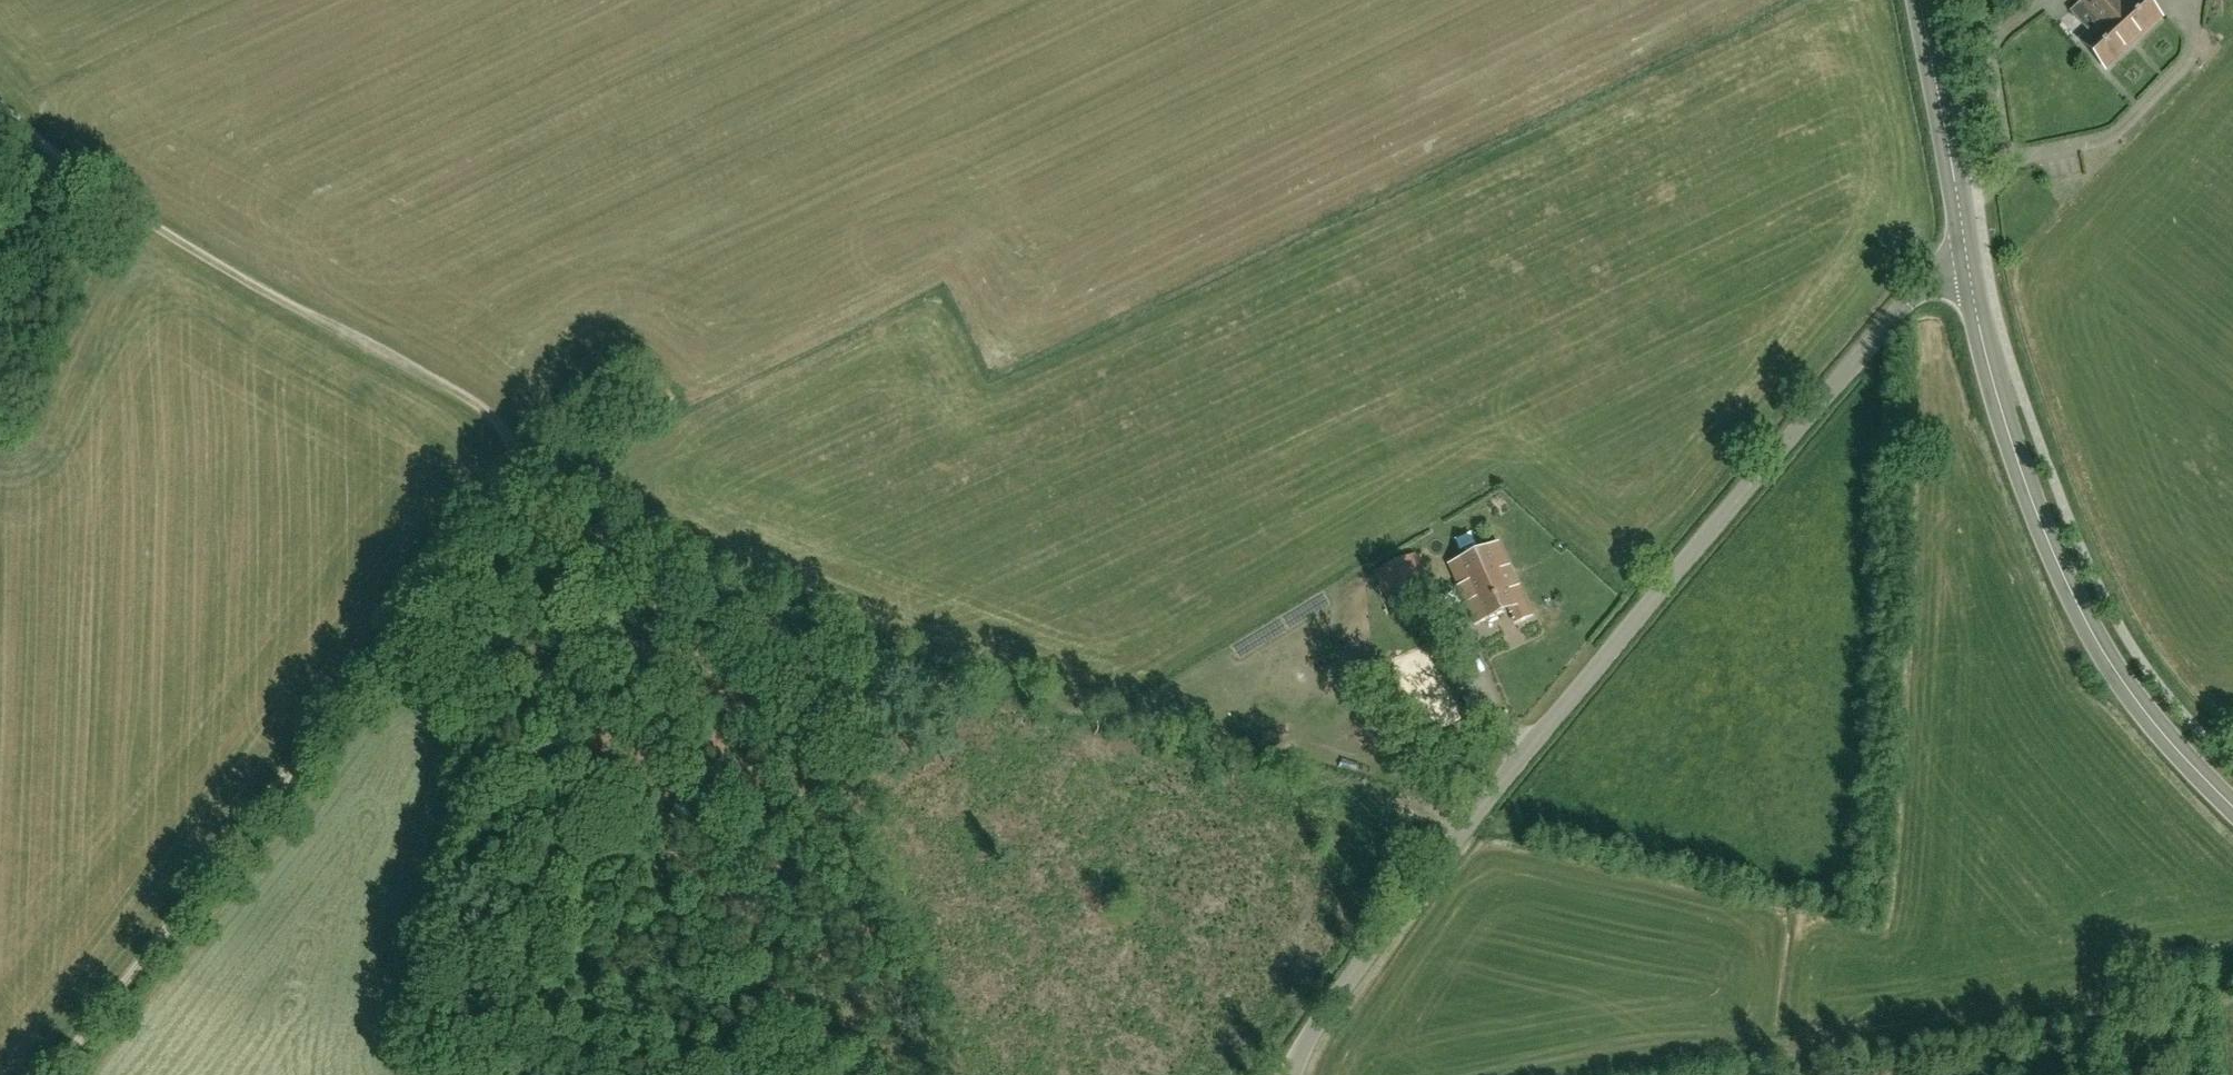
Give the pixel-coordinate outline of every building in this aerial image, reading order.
[(2080,40),(2105,68),(2160,17),(2144,0),(2123,0),(2120,3),(2117,0),(2079,0),(2099,22),(2080,40)] [(1510,609),(1515,619),(1514,619),(1516,624),(1531,617),(1517,586),(1516,586),(1497,544),(1451,564),(1449,565),(1476,624),(1510,609)] [(1374,573),(1393,613),(1434,593),(1415,553),(1374,573)]
